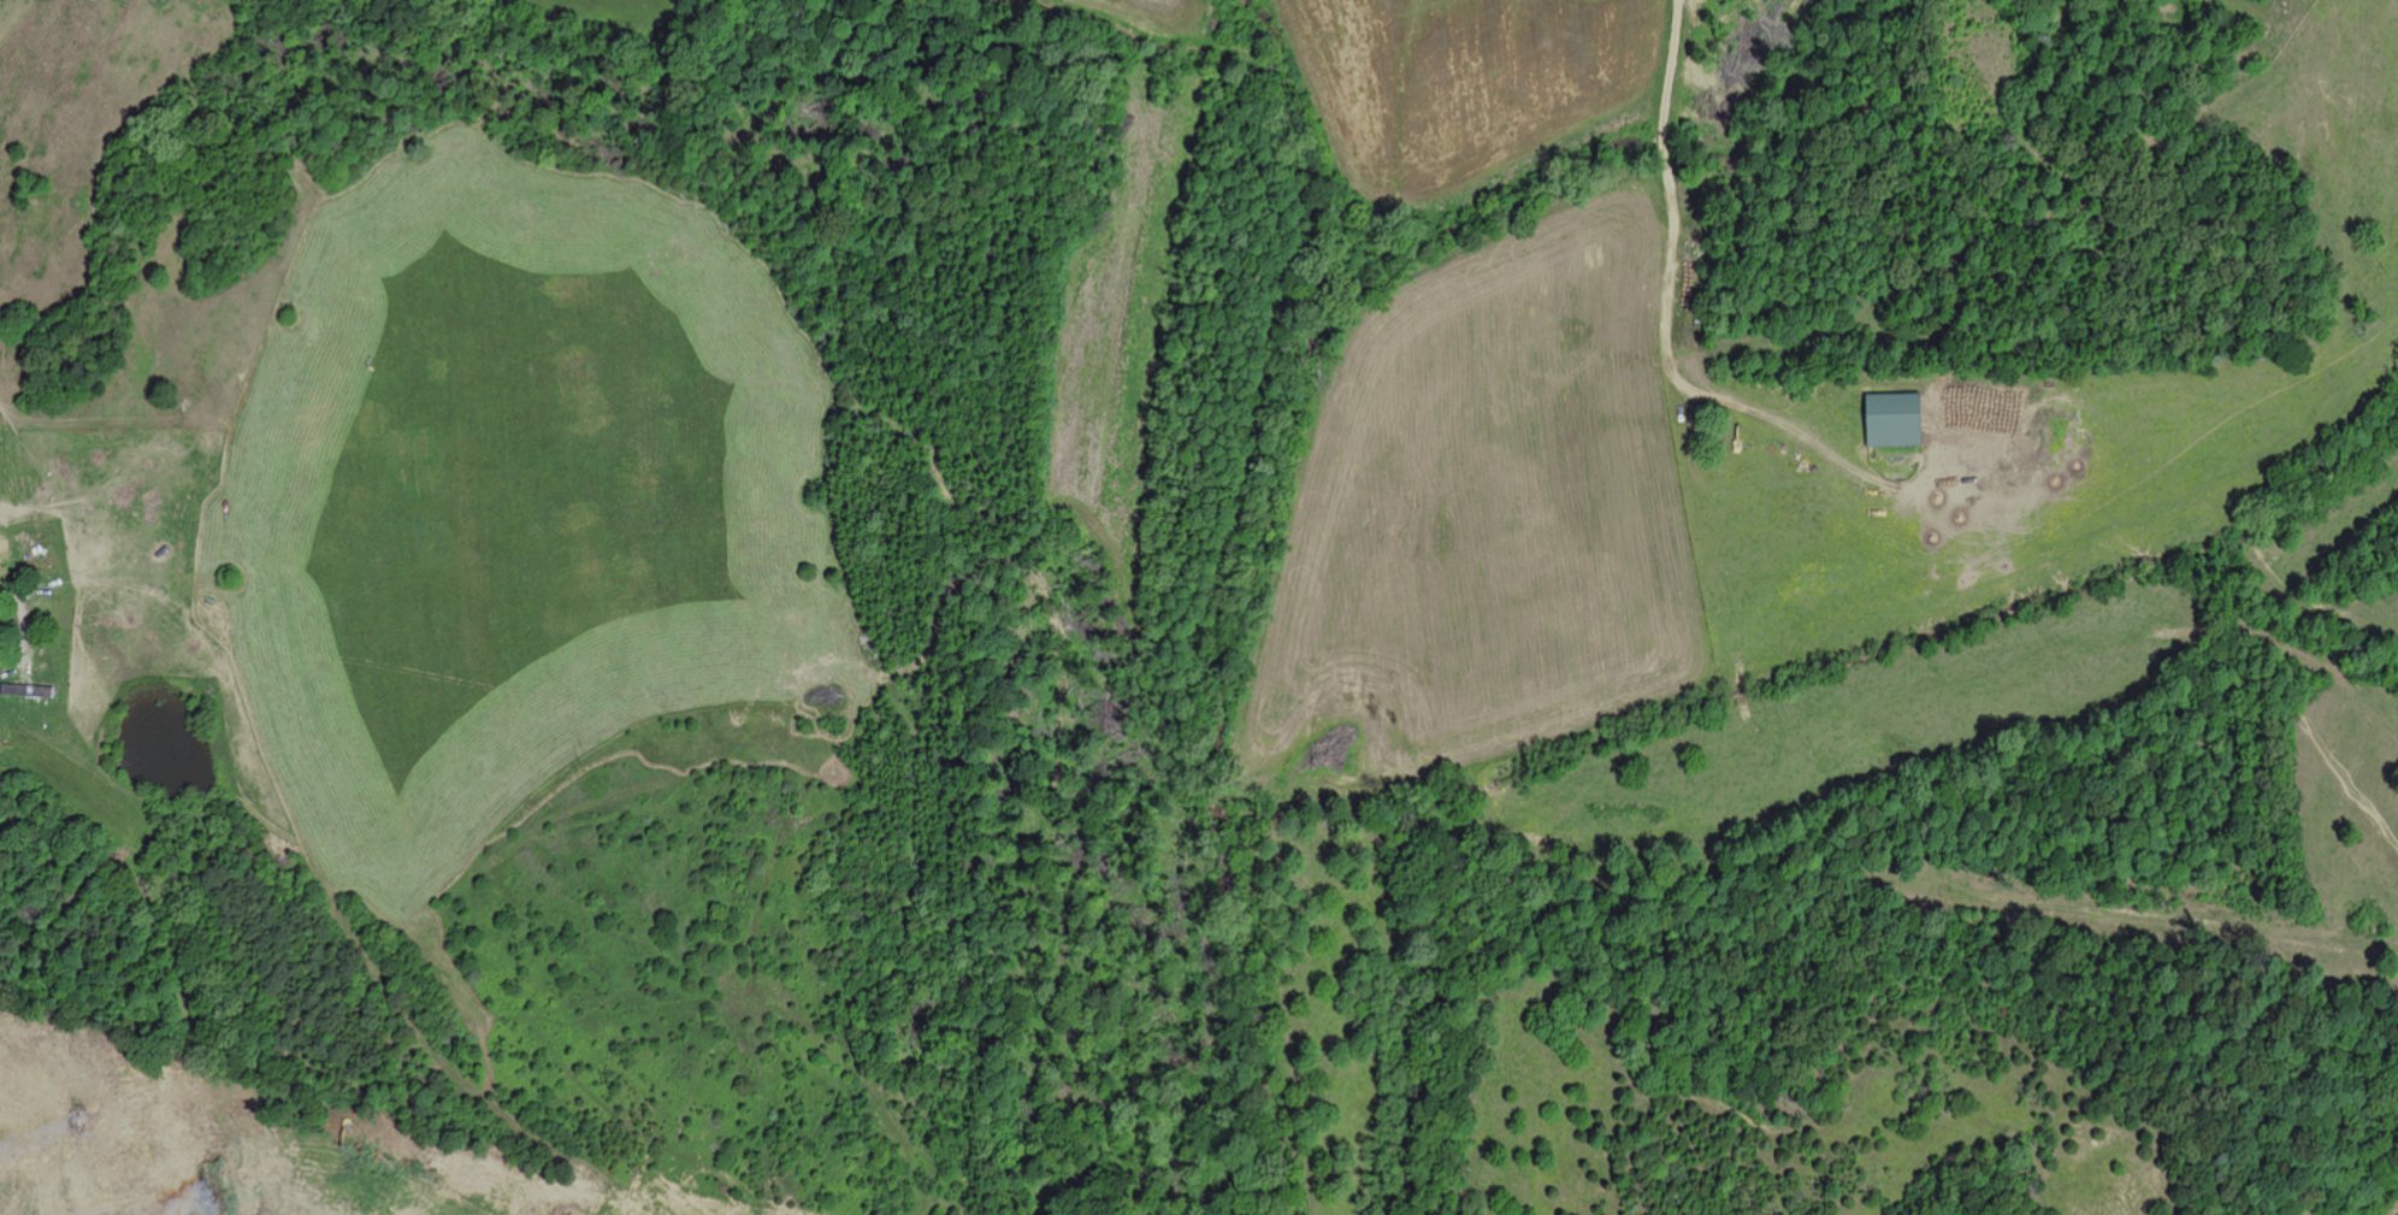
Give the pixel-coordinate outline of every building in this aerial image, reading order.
[(1866,448),(1920,446),(1919,393),(1865,395),(1866,448)] [(0,695),(53,697),(54,686),(1,684),(0,695)]
